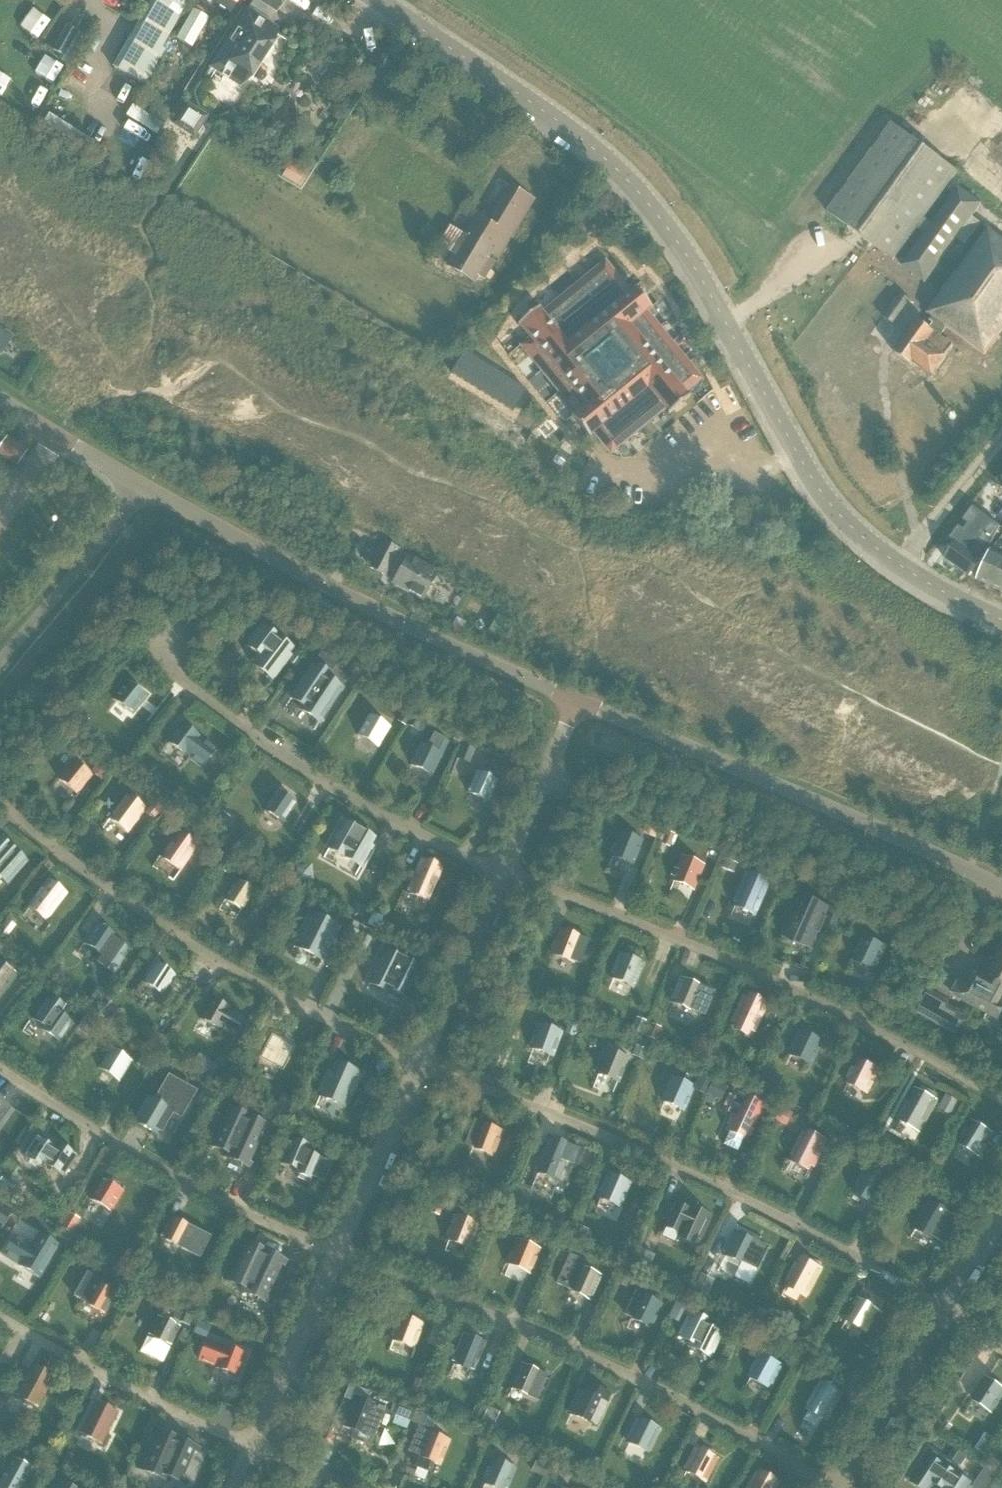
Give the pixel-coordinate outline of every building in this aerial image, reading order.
[(113,68),(143,86),(164,50),(161,48),(189,0),(151,0),(152,1),(113,68)] [(230,13),(236,3),(238,0),(210,0),(230,13)] [(250,6),(270,18),(274,12),(275,12),(283,0),(254,0),(250,6)] [(267,23),(270,18),(250,6),(210,67),(239,87),(277,29),(267,23)] [(193,11),(177,39),(190,47),(207,19),(193,11)] [(186,101),(172,124),(194,139),(209,116),(186,101)] [(917,229),(923,234),(931,223),(924,218),(958,171),(891,123),(827,212),(894,260),(917,229)] [(290,162),(282,176),(300,187),(309,174),(290,162)] [(450,227),(438,245),(452,254),(445,265),(475,284),(479,277),(484,280),(493,263),(487,260),(494,247),(500,251),(532,198),(512,186),(480,239),(468,231),(466,236),(450,227)] [(957,186),(931,223),(923,234),(900,266),(925,284),(939,264),(950,272),(968,246),(967,245),(981,224),(973,217),(983,203),(957,186)] [(914,363),(932,376),(946,356),(953,345),(940,336),(946,328),(985,356),(1001,332),(1001,236),(988,227),(927,314),(932,317),(930,320),(933,324),(930,328),(930,329),(918,321),(895,354),(912,365),(914,363)] [(539,308),(517,326),(518,327),(519,326),(529,338),(520,345),(576,414),(573,417),(572,416),(571,417),(588,439),(590,438),(589,437),(592,434),(610,456),(666,410),(668,413),(667,414),(668,415),(690,397),(689,396),(688,397),(686,394),(703,380),(646,312),(649,309),(650,310),(651,309),(634,287),(632,288),(633,289),(630,292),(612,270),(606,262),(542,314),(539,310),(540,309),(539,308)] [(900,292),(883,317),(895,325),(913,302),(900,292)] [(11,336),(0,329),(0,354),(11,336)] [(464,351),(458,362),(464,366),(470,356),(464,351)] [(470,356),(464,366),(471,370),(477,360),(470,356)] [(477,360),(471,370),(478,375),(484,364),(477,360)] [(458,362),(451,372),(458,377),(464,366),(458,362)] [(484,364),(478,375),(485,379),(491,368),(484,364)] [(464,366),(458,377),(465,381),(471,370),(464,366)] [(491,368),(485,379),(491,383),(498,373),(491,368)] [(471,370),(465,381),(472,385),(478,375),(471,370)] [(498,373),(491,383),(498,387),(504,377),(498,373)] [(478,375),(472,385),(478,389),(485,379),(478,375)] [(504,377),(498,387),(505,392),(511,381),(504,377)] [(485,379),(478,389),(485,394),(491,383),(485,379)] [(511,381),(505,392),(512,396),(519,386),(511,381)] [(491,383),(485,394),(492,398),(498,387),(491,383)] [(519,386),(512,396),(519,400),(525,390),(519,386)] [(498,387),(492,398),(499,402),(505,392),(498,387)] [(505,392),(499,402),(506,406),(512,396),(505,392)] [(512,396),(506,406),(512,411),(519,400),(512,396)] [(0,439),(0,453),(16,464),(26,451),(3,435),(0,439)] [(955,544),(945,558),(969,576),(983,557),(989,550),(999,525),(972,506),(962,520),(966,523),(961,529),(958,527),(949,539),(955,544)] [(399,548),(385,540),(370,567),(385,575),(399,548)] [(1000,546),(997,553),(992,551),(977,580),(1000,591),(1001,586),(1001,547),(1000,546)] [(408,556),(392,584),(422,601),(438,573),(408,556)] [(457,618),(453,626),(462,631),(467,623),(457,618)] [(262,652),(253,662),(273,677),(290,655),(289,654),(293,649),(263,625),(249,642),(262,652)] [(297,649),(290,659),(296,664),(304,654),(297,649)] [(321,651),(316,659),(333,670),(338,662),(321,651)] [(314,663),(291,697),(303,705),(300,709),(320,722),(343,688),(331,680),(333,676),(314,663)] [(128,680),(113,699),(131,713),(146,695),(128,680)] [(364,695),(345,728),(375,746),(395,713),(364,695)] [(405,709),(399,719),(405,722),(411,712),(405,709)] [(414,716),(409,725),(423,733),(428,724),(414,716)] [(181,722),(166,742),(202,768),(217,748),(181,722)] [(420,743),(409,764),(431,775),(442,754),(449,740),(435,733),(428,747),(420,743)] [(464,742),(458,755),(469,760),(474,746),(464,742)] [(73,759),(57,778),(77,794),(92,775),(73,759)] [(98,762),(91,770),(101,778),(108,770),(98,762)] [(476,770),(466,792),(489,803),(499,780),(494,778),(496,773),(485,768),(483,773),(476,770)] [(276,789),(263,810),(284,824),(297,803),(276,789)] [(147,809),(127,794),(108,818),(128,834),(145,812),(147,809)] [(147,809),(145,812),(152,817),(160,807),(153,801),(147,809)] [(645,819),(640,831),(658,838),(663,826),(645,819)] [(344,820),(328,849),(362,868),(364,864),(363,863),(373,846),(371,845),(375,838),(344,820)] [(663,829),(659,840),(670,845),(674,833),(663,829)] [(179,830),(159,857),(180,871),(199,844),(179,830)] [(619,831),(610,854),(633,863),(642,840),(619,831)] [(17,860),(0,846),(0,888),(1,889),(22,865),(17,860)] [(726,852),(720,868),(731,872),(737,856),(726,852)] [(444,866),(421,856),(406,893),(429,902),(444,866)] [(680,856),(671,879),(695,888),(704,866),(680,856)] [(747,871),(742,882),(732,904),(756,914),(770,881),(747,871)] [(234,878),(222,898),(243,912),(256,891),(234,878)] [(48,879),(30,903),(28,905),(47,920),(68,894),(48,879)] [(784,928),(782,934),(812,948),(816,941),(826,919),(831,906),(801,892),(797,900),(802,902),(789,930),(784,928)] [(840,899),(831,921),(836,924),(846,902),(840,899)] [(300,908),(284,941),(322,959),(338,927),(300,908)] [(0,928),(0,929),(6,934),(14,924),(7,919),(0,928)] [(99,962),(114,973),(130,950),(116,940),(118,937),(111,933),(112,930),(99,922),(85,942),(104,955),(99,962)] [(349,928),(341,944),(349,948),(357,932),(349,928)] [(559,929),(550,952),(573,961),(579,963),(588,940),(582,938),(559,929)] [(894,932),(889,943),(900,948),(905,937),(894,932)] [(362,935),(354,951),(363,955),(370,939),(362,935)] [(864,936),(853,959),(876,969),(886,946),(864,936)] [(995,960),(991,958),(983,974),(978,972),(971,987),(962,982),(954,996),(998,1019),(1001,1013),(1001,947),(995,960)] [(385,950),(373,976),(391,985),(389,987),(407,996),(421,968),(385,950)] [(620,952),(610,975),(633,985),(643,962),(620,952)] [(18,975),(0,962),(0,999),(18,975)] [(155,962),(142,983),(163,996),(176,976),(155,962)] [(527,976),(522,989),(535,995),(540,981),(527,976)] [(670,1001),(693,1010),(704,1015),(714,992),(680,977),(670,1001)] [(767,1003),(745,992),(730,1026),(752,1036),(767,1003)] [(48,993),(31,1018),(41,1025),(39,1028),(61,1043),(75,1023),(58,1011),(63,1004),(48,993)] [(927,993),(917,1011),(957,1033),(965,1019),(957,1014),(959,1011),(927,993)] [(211,997),(199,1019),(234,1038),(246,1017),(211,997)] [(637,1017),(633,1029),(642,1032),(646,1020),(637,1017)] [(569,1021),(565,1031),(575,1035),(579,1025),(569,1021)] [(652,1023),(648,1035),(656,1037),(660,1026),(652,1023)] [(539,1024),(530,1047),(553,1055),(561,1032),(539,1024)] [(799,1031),(789,1053),(811,1063),(822,1041),(799,1031)] [(272,1034),(259,1057),(282,1070),(295,1046),(272,1034)] [(635,1045),(632,1054),(644,1059),(648,1050),(635,1045)] [(111,1047),(98,1067),(118,1080),(131,1059),(111,1047)] [(605,1049),(596,1072),(618,1081),(627,1058),(605,1049)] [(858,1059),(846,1081),(868,1092),(879,1070),(858,1059)] [(333,1061),(319,1094),(345,1106),(360,1073),(333,1061)] [(208,1062),(202,1072),(212,1078),(218,1068),(208,1062)] [(699,1075),(694,1086),(705,1091),(710,1080),(699,1075)] [(148,1098),(134,1122),(157,1134),(171,1110),(180,1116),(191,1095),(194,1091),(168,1076),(154,1101),(148,1098)] [(671,1076),(661,1099),(684,1109),(694,1086),(671,1076)] [(712,1080),(706,1092),(720,1098),(725,1086),(712,1080)] [(918,1133),(924,1122),(936,1100),(915,1088),(897,1121),(918,1133)] [(737,1150),(743,1137),(747,1139),(763,1104),(731,1090),(722,1108),(733,1113),(725,1129),(730,1131),(724,1144),(737,1150)] [(946,1094),(940,1106),(954,1113),(960,1101),(946,1094)] [(3,1106),(6,1108),(9,1105),(0,1099),(0,1110),(3,1106)] [(209,1138),(206,1144),(222,1152),(221,1155),(253,1170),(256,1164),(249,1161),(263,1129),(271,1132),(274,1126),(225,1104),(222,1110),(229,1114),(216,1141),(209,1138)] [(781,1107),(775,1119),(787,1124),(792,1113),(781,1107)] [(465,1144),(461,1155),(493,1167),(506,1133),(502,1132),(479,1123),(474,1121),(465,1144)] [(972,1121),(959,1142),(979,1154),(992,1134),(972,1121)] [(866,1129),(861,1138),(868,1143),(874,1134),(866,1129)] [(805,1130),(801,1137),(790,1159),(812,1170),(827,1140),(805,1130)] [(55,1141),(52,1146),(37,1136),(24,1156),(44,1169),(47,1165),(62,1175),(76,1155),(55,1141)] [(544,1147),(534,1170),(557,1180),(565,1161),(574,1165),(580,1149),(549,1136),(544,1147)] [(290,1137),(281,1157),(296,1164),(292,1172),(315,1181),(322,1185),(330,1167),(322,1163),(324,1159),(312,1154),(314,1148),(290,1137)] [(870,1163),(866,1169),(854,1191),(875,1203),(891,1175),(870,1163)] [(444,1167),(439,1180),(450,1184),(454,1171),(444,1167)] [(608,1174),(598,1196),(621,1206),(631,1184),(608,1174)] [(101,1177),(89,1199),(110,1212),(123,1190),(118,1188),(120,1185),(109,1178),(107,1181),(101,1177)] [(980,1187),(972,1201),(979,1205),(987,1209),(994,1195),(988,1191),(980,1187)] [(435,1196),(430,1211),(439,1214),(445,1200),(435,1196)] [(927,1206),(914,1227),(935,1240),(936,1239),(944,1244),(959,1218),(951,1213),(952,1212),(931,1200),(927,1206)] [(675,1236),(697,1246),(711,1216),(688,1206),(687,1210),(671,1203),(661,1225),(676,1232),(675,1236)] [(69,1213),(60,1227),(70,1233),(79,1219),(69,1213)] [(456,1214),(446,1238),(469,1247),(478,1223),(456,1214)] [(553,1215),(549,1224),(561,1229),(565,1220),(553,1215)] [(170,1216),(159,1237),(198,1257),(209,1236),(170,1216)] [(498,1218),(492,1232),(504,1237),(510,1224),(498,1218)] [(576,1224),(571,1235),(583,1240),(588,1229),(576,1224)] [(735,1232),(724,1254),(756,1270),(767,1247),(735,1232)] [(15,1236),(3,1254),(19,1264),(18,1265),(40,1278),(52,1257),(51,1257),(59,1245),(39,1233),(32,1245),(31,1244),(30,1245),(15,1236)] [(515,1237),(504,1264),(530,1274),(541,1248),(534,1246),(536,1241),(524,1237),(523,1240),(515,1237)] [(226,1274),(225,1278),(241,1285),(240,1289),(271,1304),(272,1300),(266,1297),(281,1264),(288,1267),(290,1263),(242,1241),(240,1244),(247,1248),(233,1277),(226,1274)] [(640,1248),(634,1262),(646,1268),(653,1254),(640,1248)] [(571,1254),(557,1284),(591,1299),(601,1277),(588,1271),(591,1264),(571,1254)] [(822,1267),(800,1256),(785,1285),(807,1297),(822,1267)] [(620,1273),(616,1282),(626,1285),(629,1277),(620,1273)] [(700,1274),(694,1288),(707,1294),(714,1280),(700,1274)] [(104,1315),(116,1294),(85,1276),(73,1297),(104,1315)] [(858,1297),(845,1319),(866,1332),(879,1310),(885,1301),(863,1288),(858,1297)] [(634,1291),(623,1315),(652,1327),(662,1304),(634,1291)] [(676,1301),(668,1317),(679,1322),(686,1306),(676,1301)] [(761,1308),(755,1318),(763,1322),(769,1312),(761,1308)] [(722,1333),(717,1331),(720,1325),(690,1310),(676,1337),(690,1344),(689,1345),(711,1356),(722,1333)] [(400,1314),(391,1337),(414,1346),(423,1323),(400,1314)] [(158,1315),(147,1338),(170,1349),(180,1326),(158,1315)] [(746,1330),(742,1339),(751,1344),(755,1335),(746,1330)] [(486,1342),(464,1332),(452,1361),(474,1371),(486,1342)] [(237,1376),(246,1355),(206,1338),(197,1360),(237,1376)] [(822,1344),(817,1353),(826,1359),(832,1350),(822,1344)] [(762,1354),(749,1376),(770,1388),(783,1366),(762,1354)] [(550,1376),(520,1363),(509,1389),(539,1402),(550,1376)] [(32,1365),(15,1395),(38,1408),(55,1378),(32,1365)] [(971,1398),(991,1411),(1001,1395),(1001,1389),(984,1377),(971,1398)] [(824,1378),(806,1408),(809,1410),(803,1420),(817,1428),(823,1418),(828,1421),(845,1391),(824,1378)] [(415,1379),(411,1392),(421,1396),(425,1382),(415,1379)] [(579,1389),(568,1412),(590,1422),(596,1425),(611,1394),(592,1385),(588,1393),(579,1389)] [(852,1393),(846,1403),(854,1408),(860,1398),(852,1393)] [(353,1401),(344,1424),(354,1429),(350,1439),(369,1446),(385,1409),(355,1397),(353,1401)] [(90,1408),(80,1431),(102,1441),(112,1419),(117,1408),(95,1398),(90,1408)] [(395,1414),(392,1423),(407,1428),(410,1420),(411,1421),(415,1410),(398,1403),(394,1414),(395,1414)] [(476,1407),(470,1419),(481,1423),(486,1411),(476,1407)] [(488,1407),(481,1423),(492,1428),(499,1412),(488,1407)] [(416,1411),(412,1421),(423,1425),(427,1415),(416,1411)] [(428,1417),(424,1427),(431,1430),(435,1420),(428,1417)] [(638,1418),(627,1440),(649,1451),(660,1429),(638,1418)] [(945,1422),(939,1431),(946,1435),(952,1426),(945,1422)] [(202,1448),(202,1449),(155,1429),(156,1427),(154,1427),(151,1433),(153,1433),(159,1435),(146,1466),(140,1463),(139,1462),(136,1468),(138,1469),(138,1467),(169,1480),(168,1482),(170,1483),(172,1477),(187,1484),(186,1485),(188,1486),(190,1480),(189,1479),(188,1480),(182,1478),(194,1451),(200,1453),(200,1454),(201,1455),(204,1449),(202,1448)] [(420,1428),(410,1451),(417,1454),(420,1455),(416,1466),(430,1472),(435,1461),(440,1463),(449,1441),(427,1431),(420,1428)] [(986,1435),(976,1449),(985,1455),(995,1441),(986,1435)] [(696,1447),(685,1469),(706,1480),(718,1458),(696,1447)] [(909,1482),(919,1487),(928,1487),(931,1482),(940,1487),(971,1487),(974,1485),(965,1479),(968,1475),(941,1457),(930,1450),(909,1482)] [(959,1452),(955,1459),(962,1464),(967,1457),(959,1452)] [(66,1453),(63,1461),(69,1464),(72,1455),(66,1453)] [(589,1453),(584,1465),(595,1470),(601,1458),(589,1453)] [(0,1479),(0,1487),(23,1487),(34,1469),(12,1457),(0,1479)] [(483,1481),(499,1487),(507,1487),(515,1468),(493,1458),(483,1481)] [(537,1461),(532,1471),(546,1478),(550,1467),(537,1461)] [(553,1467),(548,1476),(565,1485),(570,1475),(553,1467)] [(985,1467),(976,1482),(985,1487),(994,1474),(985,1467)] [(754,1478),(748,1487),(776,1487),(780,1482),(759,1469),(754,1478)] [(994,1487),(1001,1487),(1001,1482),(999,1480),(994,1487)]
